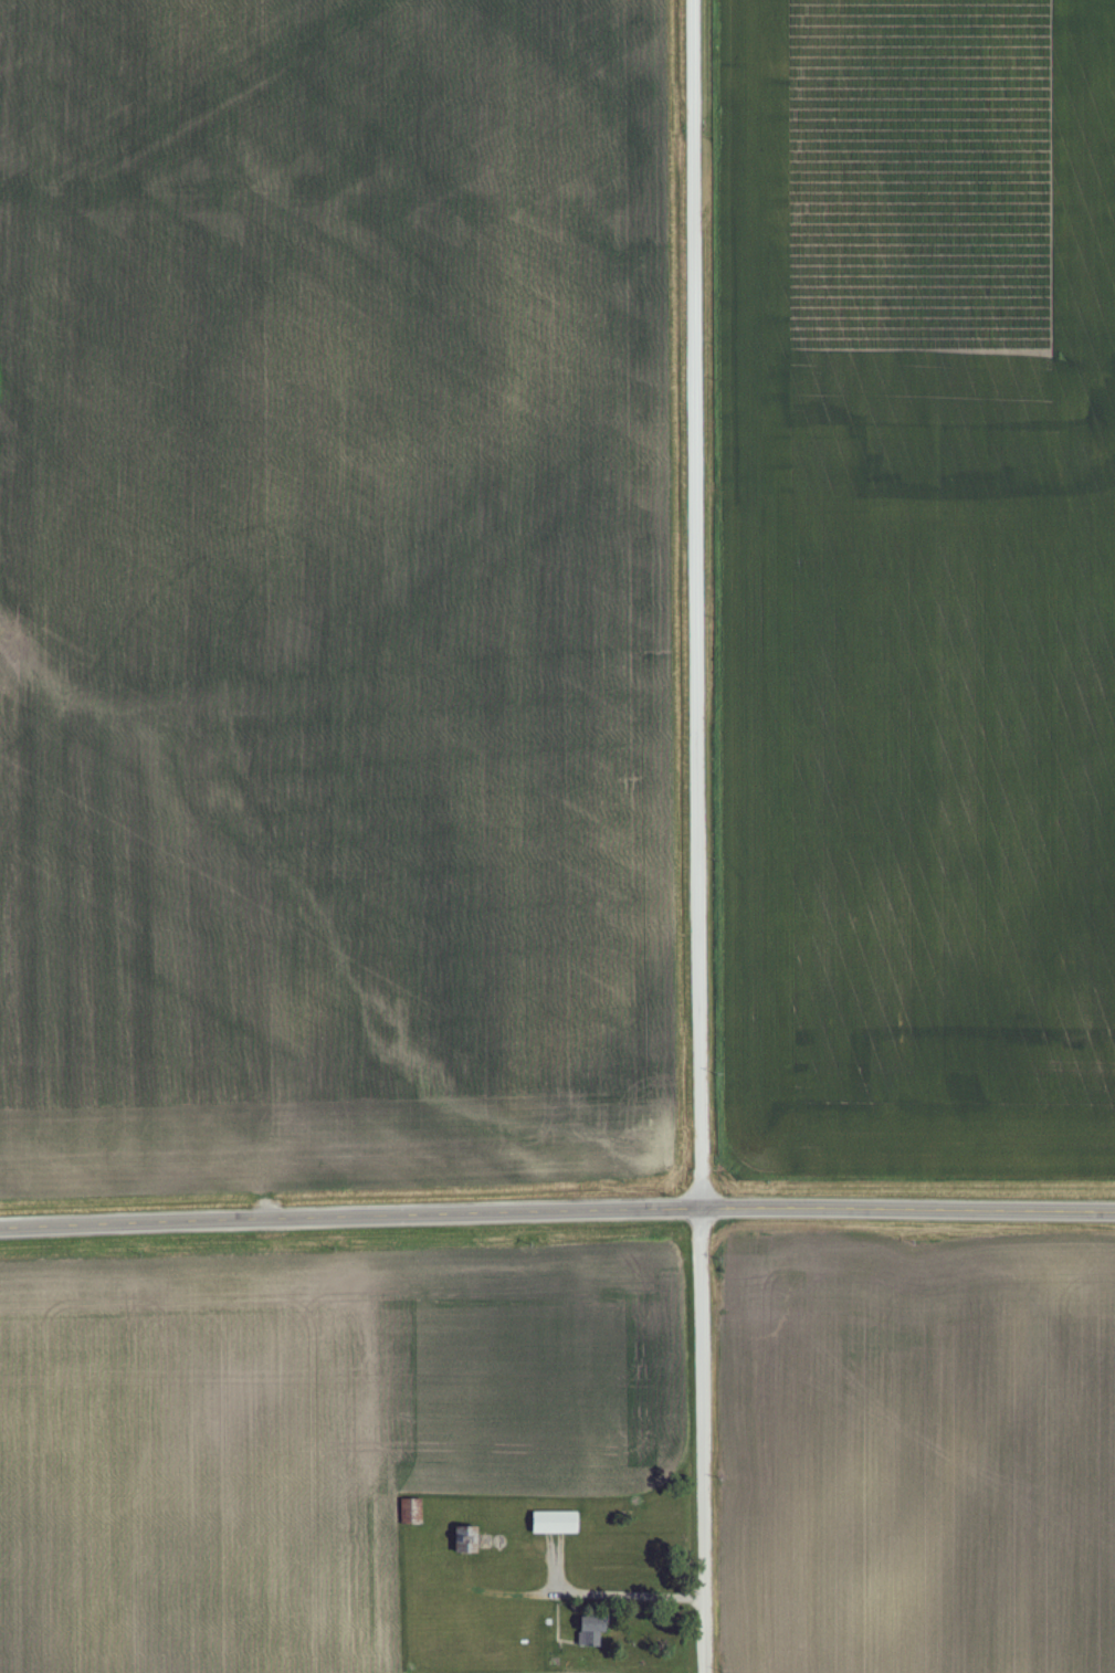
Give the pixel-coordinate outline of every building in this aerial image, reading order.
[(535,1532),(579,1533),(579,1512),(536,1511),(535,1532)]
